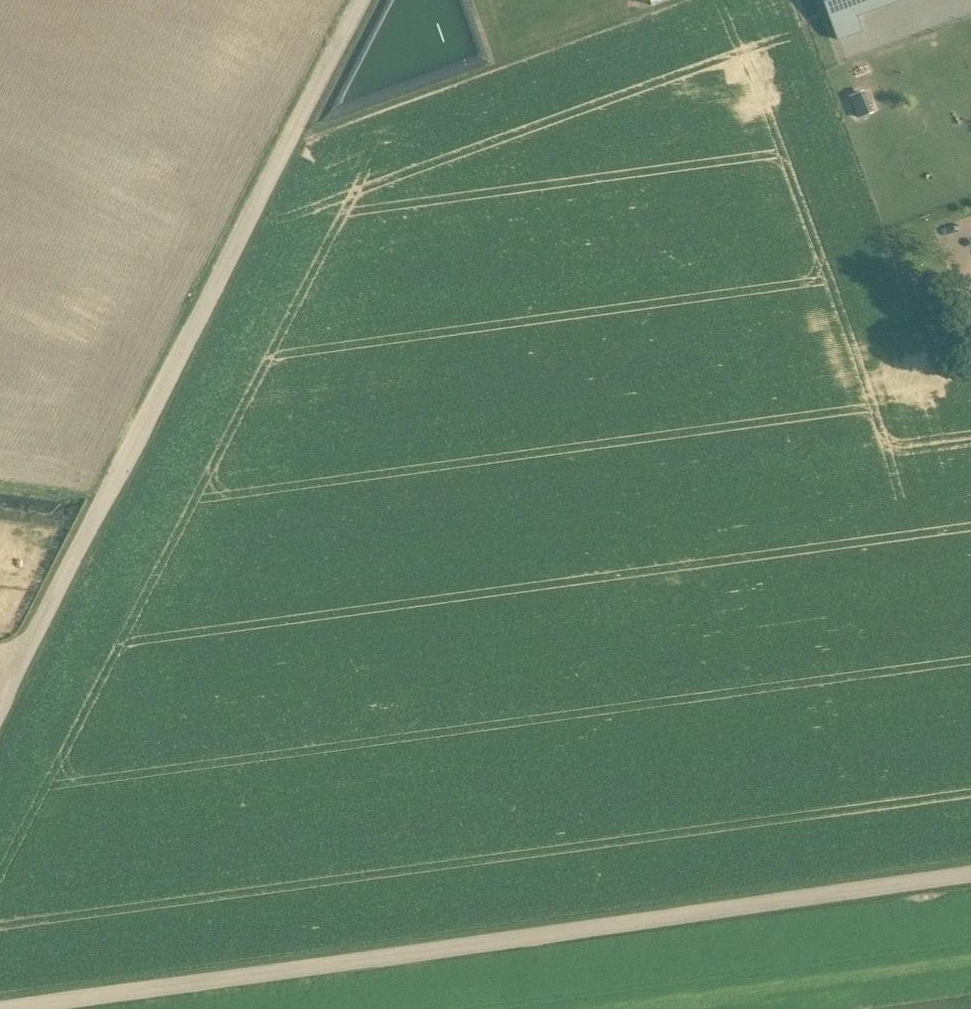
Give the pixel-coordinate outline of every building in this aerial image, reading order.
[(862,30),(851,0),(825,0),(833,24),(841,21),(846,36),(862,30)] [(852,94),(857,116),(873,113),(868,90),(852,94)]
